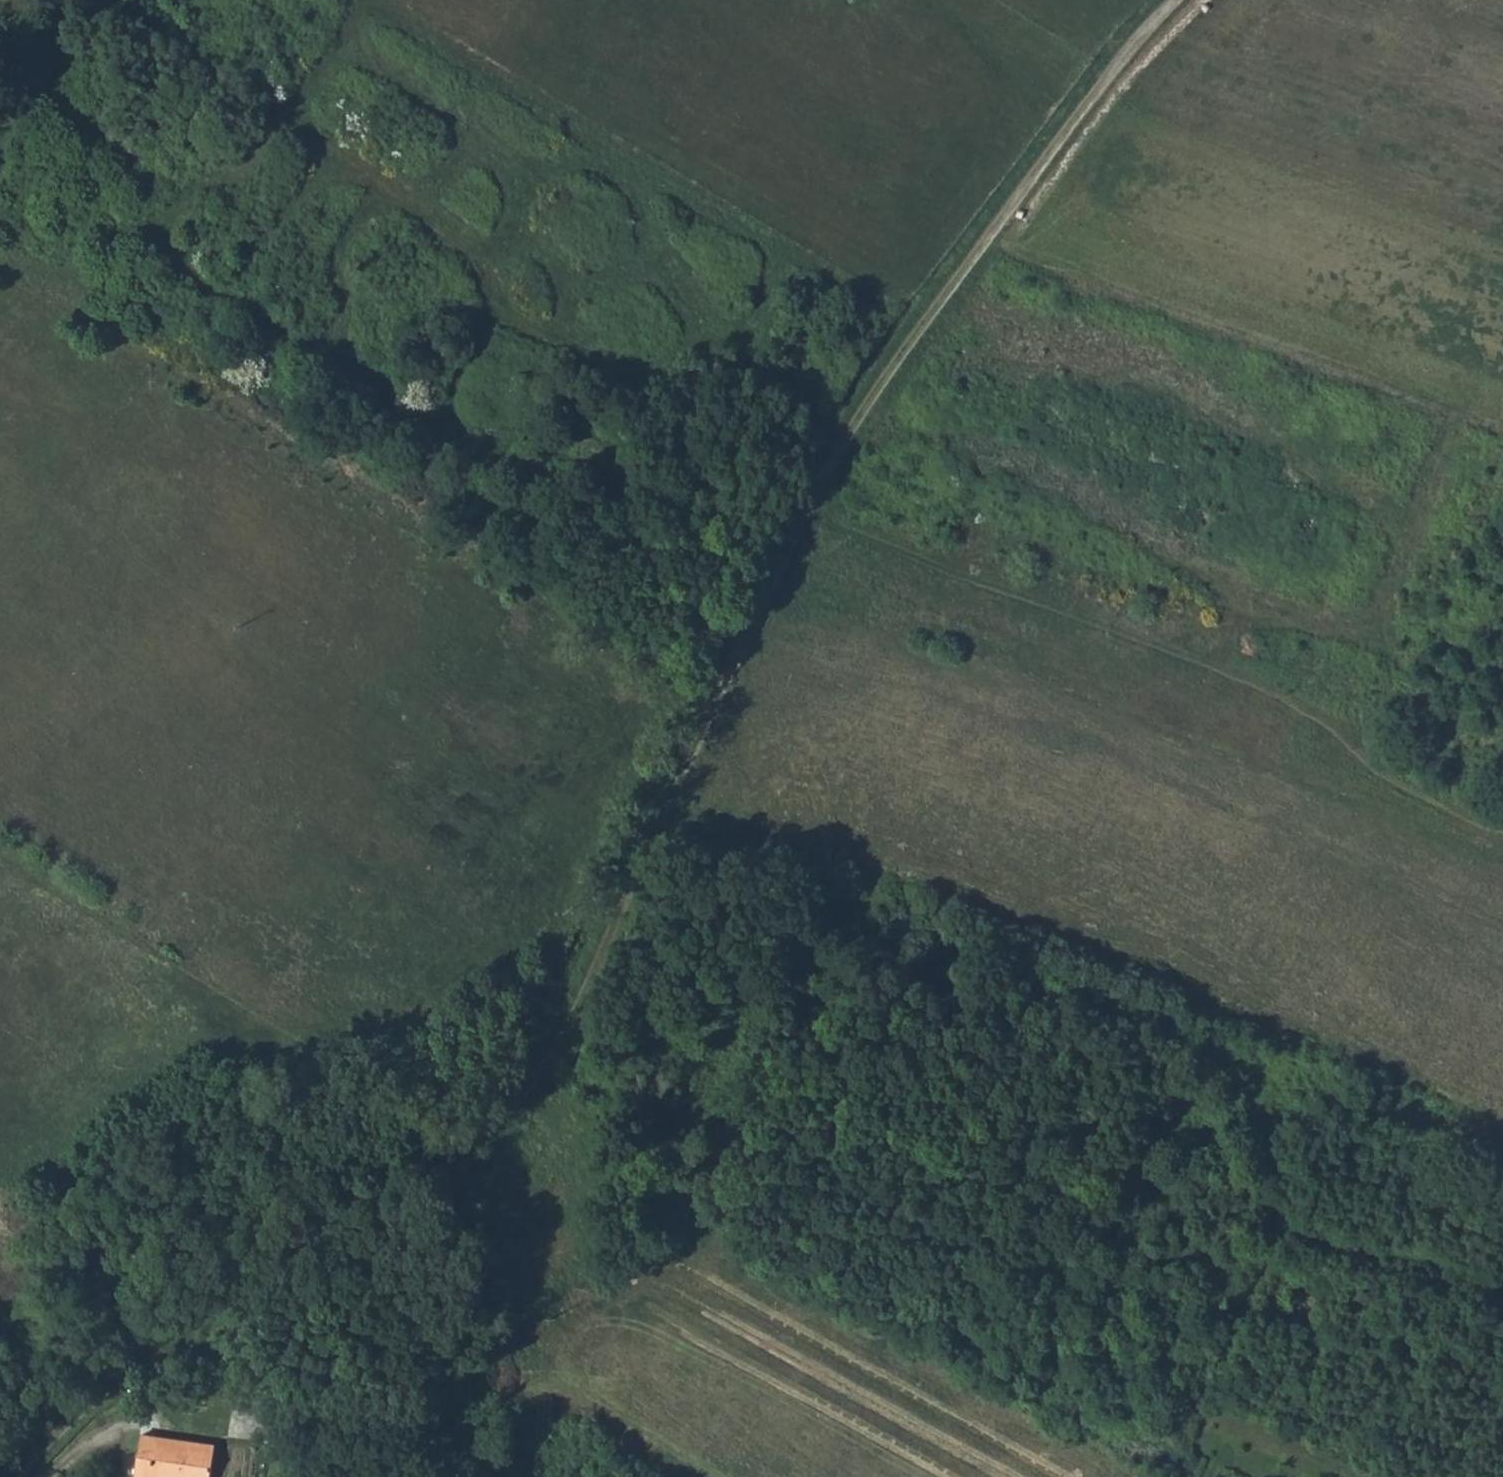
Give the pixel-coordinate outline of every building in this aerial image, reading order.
[(209,1456),(131,1446),(127,1476),(206,1476),(209,1456)]
